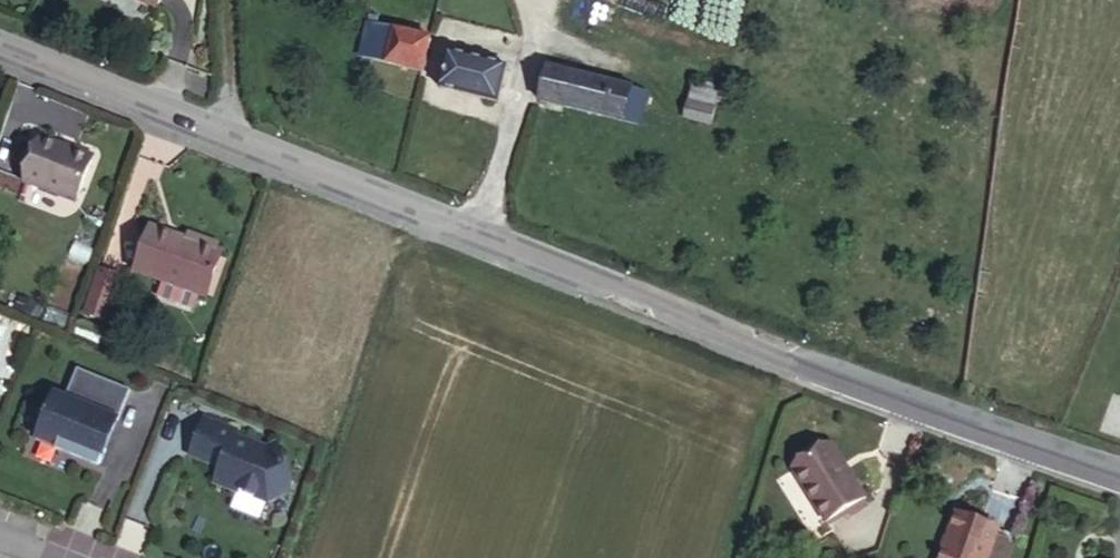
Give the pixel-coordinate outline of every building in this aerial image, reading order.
[(368,25),(377,27),(378,17),(369,15),(368,25)] [(368,25),(365,33),(359,57),(385,63),(392,31),(377,27),(368,25)] [(428,48),(430,40),(392,31),(385,63),(422,72),(428,48)] [(506,67),(448,54),(439,90),(498,103),(506,67)] [(548,69),(539,100),(638,126),(646,94),(548,69)] [(712,109),(690,103),(685,119),(708,125),(712,109)] [(93,162),(41,142),(25,186),(76,205),(93,162)] [(183,242),(147,231),(135,275),(162,283),(199,294),(207,296),(219,252),(213,250),(183,242)] [(215,244),(185,235),(183,242),(213,250),(215,244)] [(118,282),(99,274),(83,315),(104,322),(118,282)] [(199,294),(162,283),(157,299),(194,310),(199,294)] [(67,398),(57,394),(37,441),(102,468),(133,389),(80,368),(67,398)] [(271,464),(265,467),(252,463),(254,458),(232,449),(234,444),(202,432),(188,469),(218,481),(212,497),(235,506),(236,504),(266,516),(286,507),(291,495),(292,493),(276,461),(271,464)] [(838,440),(833,443),(852,474),(856,471),(838,440)] [(833,443),(798,464),(831,517),(870,493),(856,471),(852,474),(833,443)] [(264,462),(254,458),(252,463),(265,467),(271,464),(276,461),(274,456),(264,462)] [(957,514),(942,557),(989,557),(999,529),(957,514)] [(118,546),(136,552),(145,527),(127,521),(118,546)]
